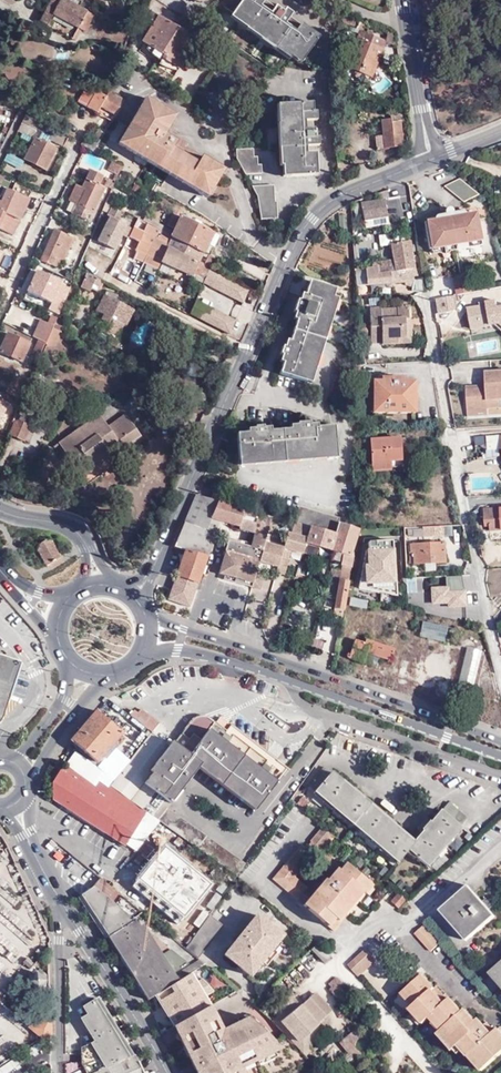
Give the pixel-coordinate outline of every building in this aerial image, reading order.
[(86,33),(94,14),(80,8),(82,2),(79,0),(48,0),(46,4),(50,6),(42,21),(49,24),(53,16),(79,28),(74,38),(78,39),(82,31),(86,33)] [(281,47),(296,57),(304,62),(320,38),(297,22),(291,30),(286,26),(291,19),(293,16),(285,10),(283,13),(263,0),(243,0),(243,1),(241,0),(218,0),(217,1),(234,13),(233,15),(250,26),(264,36),(281,47)] [(356,30),(359,21),(344,15),(340,25),(356,30)] [(180,50),(186,40),(189,36),(158,17),(141,43),(163,57),(160,63),(167,67),(169,64),(180,71),(189,55),(180,50)] [(291,30),(297,22),(291,19),(286,26),(291,30)] [(261,40),(264,36),(250,26),(247,30),(261,40)] [(355,42),(357,43),(346,70),(370,79),(385,42),(373,38),(373,36),(359,30),(355,42)] [(264,36),(261,40),(278,51),(281,47),(264,36)] [(180,50),(189,55),(195,45),(186,40),(180,50)] [(120,60),(122,57),(124,52),(106,44),(103,53),(109,56),(120,60)] [(278,51),(293,61),(296,57),(281,47),(278,51)] [(109,56),(105,66),(117,70),(120,60),(109,56)] [(116,113),(124,101),(108,92),(107,94),(97,89),(95,94),(85,88),(78,101),(99,112),(103,105),(116,113)] [(164,134),(167,129),(175,115),(147,97),(118,146),(132,154),(135,149),(149,158),(146,163),(159,170),(164,162),(169,166),(164,174),(206,199),(224,171),(182,145),(177,153),(171,149),(176,142),(164,134)] [(316,168),(315,154),(306,155),(306,147),(315,146),(318,146),(317,138),(314,138),(313,121),(316,121),(316,112),(312,112),(311,103),(282,106),(283,125),(285,125),(288,166),(287,167),(287,177),(312,175),(311,168),(316,168)] [(391,118),(383,119),(385,134),(387,147),(404,145),(400,113),(391,114),(391,118)] [(50,136),(48,139),(64,146),(68,137),(26,114),(21,124),(18,131),(30,137),(31,135),(34,128),(50,136)] [(34,128),(31,135),(46,143),(48,139),(50,136),(34,128)] [(81,144),(83,146),(88,149),(93,151),(105,133),(98,129),(91,142),(84,138),(81,144)] [(184,140),(167,129),(164,134),(176,142),(171,149),(177,153),(182,145),(184,140)] [(385,134),(377,135),(379,148),(387,147),(385,134)] [(56,149),(35,138),(27,154),(35,158),(33,163),(46,170),(56,149)] [(306,155),(315,154),(315,146),(306,147),(306,155)] [(135,149),(132,154),(146,163),(149,158),(135,149)] [(253,150),(231,152),(245,177),(262,175),(262,167),(259,168),(258,158),(254,158),(253,150)] [(27,154),(25,159),(33,163),(35,158),(27,154)] [(2,163),(18,170),(21,162),(6,155),(2,163)] [(117,175),(121,167),(112,162),(107,170),(117,175)] [(164,162),(159,170),(164,174),(169,166),(164,162)] [(84,213),(90,216),(104,189),(98,186),(102,176),(90,170),(82,186),(75,183),(68,198),(87,208),(84,213)] [(104,187),(111,190),(114,182),(106,178),(103,182),(106,183),(104,187)] [(481,193),(462,179),(450,185),(467,200),(481,193)] [(274,188),(252,189),(256,196),(259,220),(280,218),(278,203),(275,203),(274,188)] [(24,197),(6,189),(0,203),(0,229),(13,235),(20,220),(17,219),(22,208),(20,207),(24,197)] [(17,219),(20,220),(30,199),(24,197),(20,207),(22,208),(17,219)] [(359,219),(364,218),(364,221),(386,218),(384,200),(362,202),(362,205),(357,205),(359,219)] [(404,216),(402,206),(402,203),(391,204),(393,217),(404,216)] [(117,222),(122,211),(111,205),(107,216),(109,216),(106,224),(103,223),(101,227),(104,228),(97,242),(114,251),(125,226),(117,222)] [(69,211),(60,207),(55,217),(64,221),(69,211)] [(438,249),(456,246),(457,249),(483,245),(477,213),(474,213),(474,210),(461,213),(461,216),(441,219),(441,216),(427,217),(428,221),(425,221),(429,251),(433,255),(436,254),(438,249)] [(451,210),(449,210),(448,211),(446,212),(446,213),(440,214),(441,216),(441,219),(461,216),(461,213),(460,211),(452,212),(451,210)] [(214,274),(220,259),(212,256),(211,260),(206,270),(201,267),(206,257),(214,236),(211,235),(212,232),(200,227),(200,228),(177,218),(179,214),(174,212),(167,227),(174,231),(172,235),(162,230),(161,233),(171,239),(169,243),(160,264),(193,278),(195,275),(205,280),(203,284),(243,303),(249,291),(214,274)] [(346,215),(339,215),(341,230),(348,230),(346,215)] [(152,223),(142,217),(139,221),(150,227),(152,223)] [(366,228),(387,225),(386,218),(364,221),(366,228)] [(161,233),(162,230),(163,229),(152,223),(150,227),(161,233)] [(42,260),(58,268),(62,259),(59,257),(63,249),(60,248),(66,235),(56,230),(42,260)] [(145,263),(158,238),(160,234),(153,231),(151,235),(144,232),(136,251),(138,252),(136,259),(145,263)] [(206,257),(211,260),(212,256),(219,239),(214,236),(206,257)] [(158,269),(160,264),(169,243),(158,238),(145,263),(158,269)] [(377,267),(365,269),(366,286),(395,284),(394,271),(418,269),(414,241),(407,242),(406,239),(402,240),(402,243),(395,244),(397,260),(376,263),(377,267)] [(52,304),(49,310),(59,316),(62,308),(59,306),(67,288),(61,285),(62,284),(37,271),(28,292),(52,304)] [(77,271),(73,282),(80,286),(91,292),(92,288),(98,291),(103,281),(86,272),(84,275),(77,271)] [(279,354),(284,355),(279,372),(305,380),(332,295),(328,294),(331,285),(308,278),(301,298),(297,297),(293,310),(298,311),(287,346),(282,345),(279,354)] [(59,306),(62,308),(70,289),(67,288),(59,306)] [(95,312),(101,315),(112,292),(106,289),(95,312)] [(112,292),(101,315),(94,330),(96,331),(94,336),(105,343),(109,336),(113,339),(121,325),(123,326),(133,308),(117,300),(119,295),(112,292)] [(457,303),(456,295),(446,297),(446,299),(439,300),(440,309),(448,308),(448,305),(457,303)] [(500,299),(490,300),(490,304),(472,307),(474,326),(500,322),(500,303),(500,299)] [(189,314),(228,334),(235,321),(196,301),(189,314)] [(385,345),(400,346),(400,343),(400,338),(407,338),(408,318),(411,318),(411,307),(373,306),(372,342),(385,343),(385,345)] [(47,342),(54,327),(58,318),(52,316),(49,322),(42,319),(35,336),(39,338),(47,342)] [(66,322),(58,317),(58,318),(54,327),(62,332),(63,329),(66,322)] [(407,338),(414,338),(415,323),(411,323),(411,318),(408,318),(407,338)] [(78,327),(66,322),(63,329),(75,335),(78,327)] [(474,326),(475,333),(500,330),(500,322),(474,326)] [(2,350),(22,360),(30,342),(10,333),(2,350)] [(42,356),(47,343),(47,342),(39,338),(31,355),(40,360),(42,356)] [(55,347),(47,343),(42,356),(49,360),(55,347)] [(490,414),(489,399),(500,399),(500,371),(487,372),(488,384),(468,386),(470,416),(490,414)] [(418,408),(418,380),(406,380),(383,379),(375,379),(374,407),(418,408)] [(220,392),(225,382),(221,380),(216,389),(220,392)] [(5,391),(22,401),(26,390),(11,381),(5,391)] [(199,391),(195,400),(203,404),(208,395),(199,391)] [(174,401),(187,409),(192,400),(178,393),(174,401)] [(489,399),(490,414),(500,414),(500,399),(489,399)] [(25,440),(26,440),(29,431),(33,420),(16,413),(13,423),(9,433),(25,440)] [(100,415),(59,445),(82,478),(95,470),(93,467),(110,454),(112,458),(141,438),(127,416),(109,428),(100,415)] [(264,432),(263,427),(255,428),(256,433),(238,435),(240,462),(328,455),(328,460),(338,459),(335,426),(314,428),(313,423),(301,424),(302,429),(264,432)] [(34,433),(29,431),(26,440),(30,442),(34,433)] [(373,473),(393,472),(392,461),(402,460),(401,447),(400,438),(400,437),(371,439),(372,455),(373,473)] [(401,447),(411,446),(410,438),(400,438),(401,447)] [(371,439),(360,440),(360,456),(372,455),(371,439)] [(217,488),(214,497),(217,499),(225,501),(228,491),(217,488)] [(217,499),(214,497),(196,492),(174,546),(186,551),(178,576),(200,583),(211,550),(213,550),(222,523),(211,520),(217,499)] [(246,507),(225,501),(217,499),(211,520),(222,523),(223,521),(240,526),(246,507)] [(296,521),(312,525),(337,533),(340,524),(341,518),(301,506),(296,521)] [(246,507),(240,526),(239,528),(258,534),(272,527),(275,515),(246,507)] [(485,510),(486,524),(491,524),(491,531),(500,530),(500,508),(485,510)] [(279,529),(283,517),(275,515),(272,527),(279,529)] [(307,543),(312,525),(296,521),(292,534),(289,533),(286,545),(305,551),(307,543)] [(349,578),(350,571),(358,529),(340,524),(337,533),(312,525),(307,543),(321,547),(335,551),(334,554),(345,558),(343,567),(336,567),(333,575),(349,579),(349,578)] [(258,571),(262,559),(267,542),(272,527),(258,534),(255,536),(252,544),(232,538),(231,537),(221,572),(227,573),(226,577),(254,585),(258,571)] [(396,589),(395,536),(363,537),(364,590),(396,589)] [(41,542),(39,548),(48,564),(62,555),(54,541),(46,539),(41,542)] [(444,541),(411,544),(413,563),(445,561),(444,541)] [(262,559),(280,564),(284,550),(285,547),(267,542),(262,559)] [(321,547),(307,543),(305,551),(304,552),(319,556),(321,547)] [(293,552),(284,550),(280,564),(289,566),(293,552)] [(266,573),(258,571),(254,585),(263,587),(266,573)] [(446,585),(430,585),(431,606),(465,604),(464,574),(446,575),(446,585)] [(344,607),(349,579),(333,575),(328,594),(336,597),(335,605),(344,607)] [(190,607),(200,583),(178,576),(170,600),(190,607)] [(353,597),(351,605),(367,607),(368,599),(353,597)] [(445,626),(447,618),(428,614),(426,621),(445,626)] [(449,626),(445,626),(426,621),(425,621),(421,637),(441,642),(445,643),(449,626)] [(458,625),(450,630),(455,638),(463,633),(458,625)] [(270,640),(276,649),(280,637),(275,635),(270,640)] [(421,637),(410,635),(408,641),(445,650),(447,644),(445,643),(441,642),(421,637)] [(364,662),(364,661),(366,653),(375,655),(392,660),(395,648),(366,640),(365,644),(354,641),(351,652),(347,653),(346,656),(364,662)] [(482,651),(467,647),(458,687),(473,691),(482,651)] [(372,664),(375,655),(366,653),(364,661),(372,664)] [(15,664),(0,659),(0,712),(15,664)] [(129,716),(132,718),(149,731),(152,733),(159,723),(141,710),(137,713),(133,711),(129,716)] [(120,732),(95,711),(72,740),(96,762),(112,743),(129,757),(149,731),(132,718),(120,732)] [(112,787),(147,812),(160,822),(159,822),(236,874),(243,864),(165,808),(183,785),(177,781),(187,768),(192,772),(196,768),(253,811),(285,769),(230,726),(225,732),(206,718),(202,718),(199,718),(196,719),(193,720),(191,722),(170,748),(151,773),(132,759),(127,767),(116,781),(112,787)] [(152,733),(149,731),(129,757),(132,759),(152,733)] [(170,748),(152,733),(132,759),(151,773),(170,748)] [(112,787),(101,779),(71,758),(54,779),(56,800),(123,845),(147,812),(112,787)] [(427,828),(414,842),(324,767),(308,788),(315,793),(317,791),(355,824),(352,826),(360,832),(362,830),(400,861),(409,850),(426,864),(468,819),(449,803),(434,820),(430,816),(422,824),(427,828)] [(177,781),(183,785),(192,772),(187,768),(177,781)] [(105,773),(101,779),(112,787),(116,781),(105,773)] [(296,803),(303,808),(303,809),(308,802),(301,797),(296,803)] [(295,901),(297,898),(304,891),(307,888),(296,879),(313,858),(316,860),(323,853),(336,837),(322,825),(309,841),(310,843),(305,850),(300,846),(270,880),(295,901)] [(165,836),(158,830),(150,840),(156,846),(165,836)] [(154,872),(177,869),(176,848),(152,850),(154,872)] [(341,867),(323,853),(316,860),(332,873),(333,875),(341,867)] [(233,875),(212,860),(209,865),(230,880),(233,875)] [(350,913),(348,911),(344,908),(352,898),(358,890),(360,891),(367,883),(343,864),(341,867),(333,875),(332,873),(325,882),(323,881),(310,897),(304,904),(302,906),(333,933),(350,913)] [(155,881),(178,879),(177,869),(154,872),(155,881)] [(121,895),(107,883),(101,878),(94,886),(114,903),(121,895)] [(400,880),(394,886),(402,893),(407,886),(400,880)] [(371,887),(367,883),(360,891),(363,893),(365,895),(371,887)] [(94,886),(79,896),(107,937),(131,920),(140,911),(121,895),(114,903),(94,886)] [(470,886),(446,908),(472,938),(497,916),(470,886)] [(360,891),(358,890),(352,898),(355,902),(363,893),(360,891)] [(297,898),(304,904),(310,897),(304,891),(297,898)] [(391,899),(398,907),(407,899),(400,891),(391,899)] [(352,898),(344,908),(348,911),(355,902),(352,898)] [(221,925),(207,913),(182,945),(196,957),(221,925)] [(270,941),(276,939),(280,935),(255,915),(248,922),(253,925),(247,932),(246,931),(237,941),(235,939),(222,953),(247,974),(251,969),(252,963),(255,959),(258,962),(269,948),(266,945),(270,941)] [(107,937),(147,1000),(149,999),(174,982),(169,974),(187,963),(169,948),(168,949),(152,937),(146,941),(131,920),(107,937)] [(243,929),(246,931),(247,932),(253,925),(248,922),(243,929)] [(434,952),(446,942),(429,924),(417,934),(434,952)] [(237,941),(246,931),(243,929),(235,939),(237,941)] [(323,966),(331,958),(316,943),(308,950),(323,966)] [(368,953),(351,969),(355,973),(361,980),(378,964),(368,953)] [(181,978),(203,964),(199,959),(178,972),(181,978)] [(203,964),(181,978),(174,982),(149,999),(166,1027),(230,986),(203,964)] [(355,973),(351,969),(349,967),(338,976),(341,979),(330,990),(338,998),(353,984),(349,979),(355,973)] [(47,980),(36,971),(27,983),(36,991),(47,980)] [(474,1055),(479,1051),(484,1047),(497,1062),(500,1059),(500,1030),(500,1029),(498,1031),(494,1034),(486,1025),(484,1027),(468,1010),(466,1011),(455,999),(452,1001),(449,1004),(436,990),(439,989),(426,975),(410,991),(422,1004),(418,1008),(415,1010),(420,1017),(423,1014),(430,1023),(438,1016),(441,1013),(453,1025),(450,1029),(474,1055)] [(449,1004),(452,1001),(440,988),(439,989),(436,990),(449,1004)] [(298,1043),(302,1040),(317,1027),(317,1024),(331,1012),(318,992),(301,1005),(289,991),(271,1009),(278,1018),(298,1043)] [(406,995),(418,1008),(422,1004),(410,991),(406,995)] [(86,1072),(95,1072),(128,1057),(95,998),(82,1005),(85,1011),(79,1013),(93,1042),(79,1050),(79,1059),(86,1072)] [(216,1015),(211,1004),(174,1024),(180,1035),(216,1015)] [(441,1013),(438,1016),(450,1029),(453,1025),(441,1013)] [(240,1020),(242,1024),(251,1018),(246,1014),(238,1017),(240,1020)] [(423,1014),(420,1017),(428,1025),(430,1023),(423,1014)] [(216,1015),(180,1035),(183,1043),(188,1041),(193,1050),(225,1033),(223,1029),(216,1015)] [(43,1038),(50,1034),(49,1017),(32,1025),(43,1038)] [(309,1061),(302,1053),(285,1035),(272,1041),(251,1018),(242,1024),(242,1025),(231,1030),(225,1033),(193,1050),(188,1053),(197,1072),(286,1072),(309,1061)] [(278,1018),(273,1022),(285,1035),(302,1053),(308,1048),(307,1047),(302,1040),(298,1043),(278,1018)] [(498,1031),(489,1022),(486,1025),(494,1034),(498,1031)] [(322,1033),(317,1027),(302,1040),(307,1047),(322,1033)] [(450,1029),(446,1032),(458,1046),(470,1059),(474,1055),(450,1029)] [(355,1062),(364,1054),(365,1054),(367,1053),(369,1052),(371,1050),(372,1048),(372,1046),(372,1043),(371,1041),(369,1039),(367,1038),(362,1038),(356,1031),(341,1044),(355,1062)] [(183,1043),(188,1053),(193,1050),(188,1041),(183,1043)] [(497,1062),(484,1047),(479,1051),(492,1066),(497,1062)] [(147,1070),(143,1072),(134,1054),(128,1057),(95,1072),(148,1072),(147,1070)]
